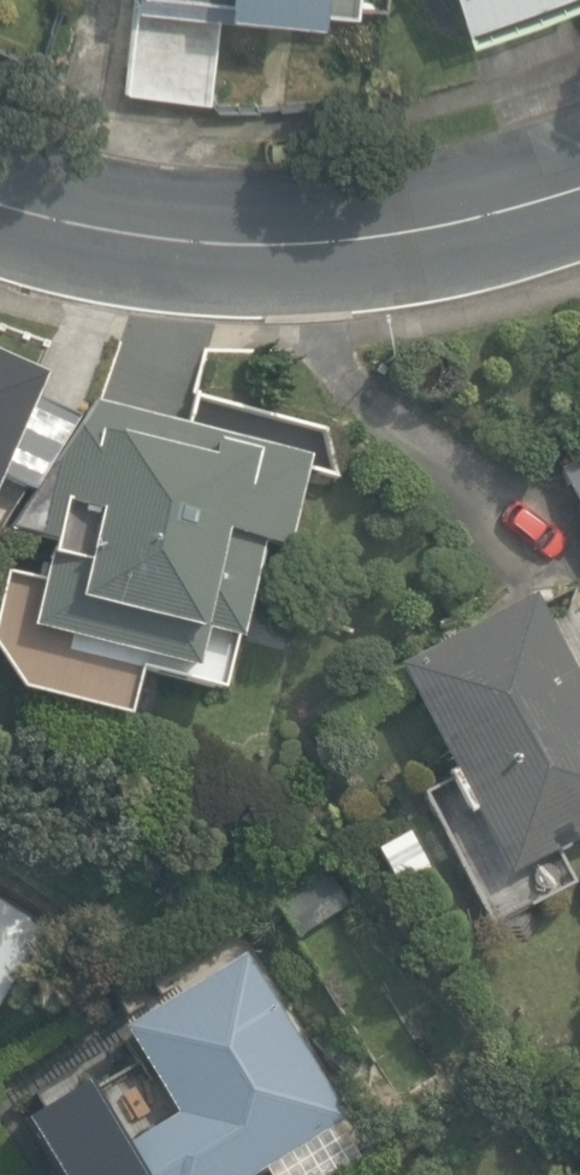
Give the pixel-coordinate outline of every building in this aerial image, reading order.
[(211,96),(222,11),(272,17),(273,5),(321,11),(322,4),(356,8),(357,0),(135,0),(125,86),(211,96)] [(465,24),(467,23),(472,38),(579,1),(579,0),(457,0),(465,24)] [(29,493),(82,417),(37,393),(44,377),(0,357),(0,475),(29,493)] [(306,457),(94,405),(4,534),(48,546),(39,580),(5,571),(0,591),(0,657),(22,690),(127,718),(141,666),(222,688),(262,539),(282,544),(306,457)] [(561,469),(579,508),(579,460),(561,469)] [(511,872),(579,836),(579,681),(536,596),(403,665),(456,768),(450,771),(472,813),(478,809),(511,872)] [(297,939),(351,907),(333,876),(279,908),(297,939)] [(44,930),(0,902),(0,1000),(44,930)] [(147,1174),(251,1174),(346,1116),(247,954),(127,1028),(180,1113),(128,1145),(147,1174)]
